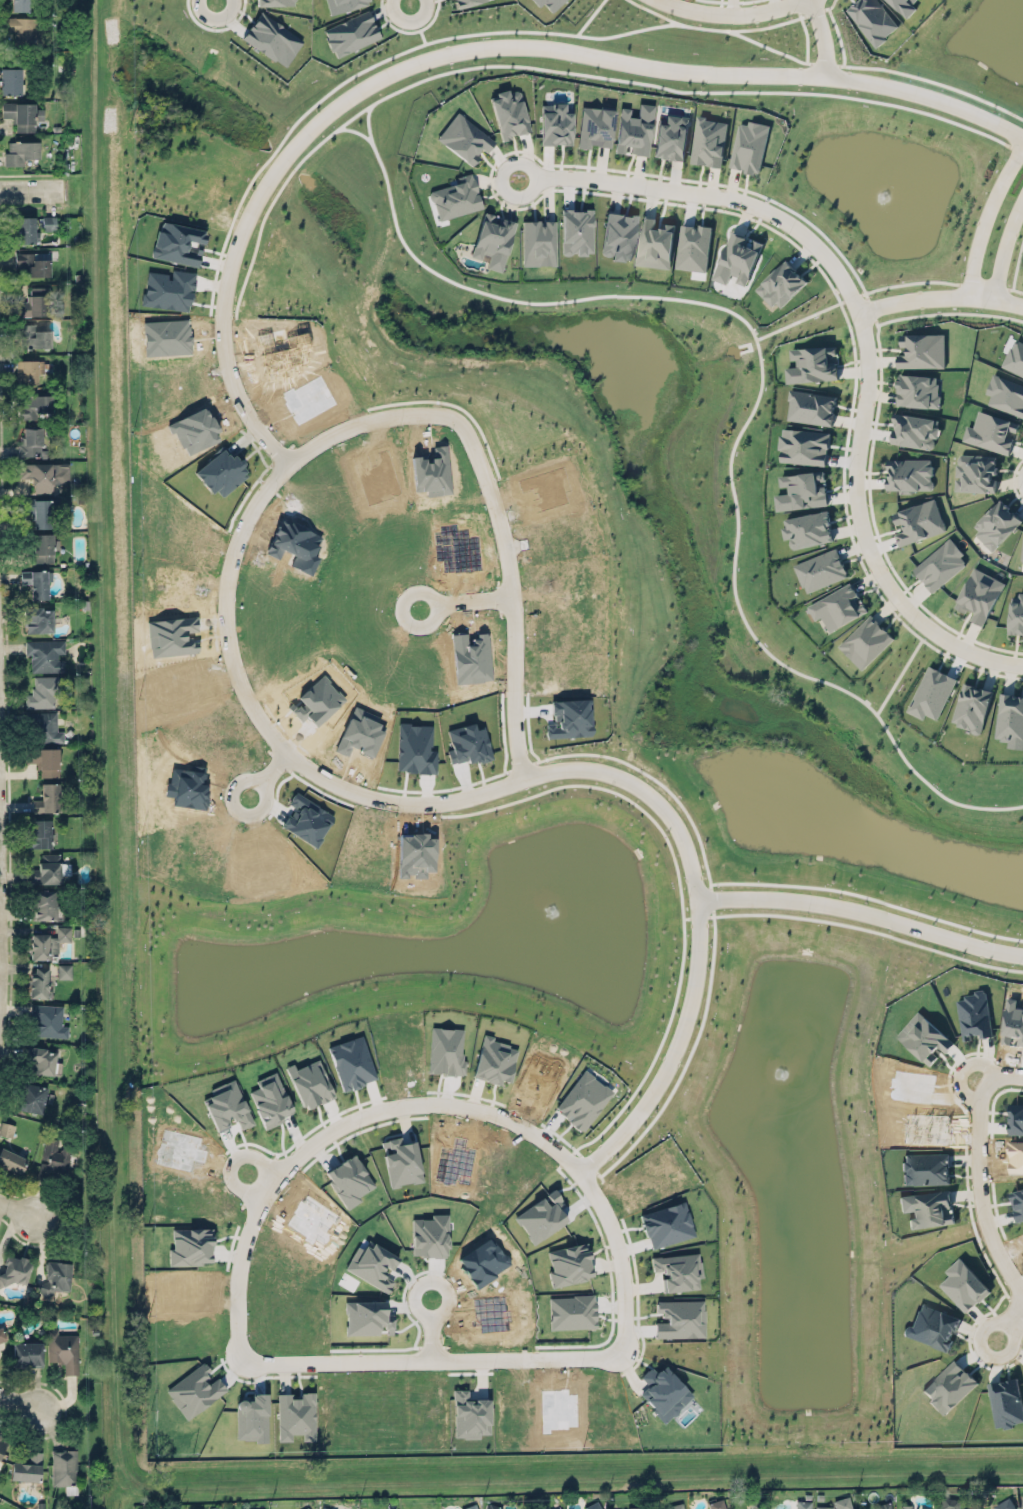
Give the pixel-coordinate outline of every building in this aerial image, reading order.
[(30,0),(11,0),(11,11),(29,12),(30,0)] [(368,0),(325,0),(329,14),(369,3),(368,0)] [(537,7),(542,3),(550,12),(564,0),(532,0),(537,7)] [(302,40),(260,11),(241,38),(283,67),(302,40)] [(322,29),(333,57),(379,39),(368,11),(322,29)] [(2,17),(36,17),(36,31),(44,31),(43,48),(14,47),(14,31),(2,31),(2,17)] [(21,69),(0,68),(0,71),(0,94),(20,95),(21,69)] [(490,96),(500,139),(529,132),(519,90),(507,93),(507,92),(490,96)] [(35,103),(1,102),(1,118),(15,118),(15,131),(34,132),(34,120),(43,120),(43,108),(35,108),(35,103)] [(540,104),(541,145),(570,144),(570,103),(540,104)] [(647,156),(653,105),(638,103),(636,117),(628,116),(629,108),(619,107),(614,152),(623,153),(624,146),(631,146),(630,154),(647,156)] [(577,148),(589,149),(589,145),(611,146),(613,109),(579,107),(577,148)] [(436,137),(457,109),(493,138),(486,148),(481,145),(475,150),(479,154),(471,164),(464,159),(465,156),(443,141),(442,142),(436,137)] [(683,158),(690,115),(665,111),(663,119),(657,118),(651,156),(671,159),(671,156),(683,158)] [(722,166),(727,120),(696,117),(691,163),(722,166)] [(759,172),(770,121),(749,117),(748,122),(743,121),(739,123),(728,161),(730,164),(743,167),(742,169),(759,172)] [(38,142),(8,141),(8,152),(4,152),(3,165),(24,165),(24,158),(38,158),(38,142)] [(458,183),(429,191),(437,221),(481,208),(471,173),(456,177),(458,183)] [(592,254),(591,209),(560,210),(561,254),(592,254)] [(636,213),(631,257),(622,256),(622,259),(610,258),(611,254),(607,256),(602,254),(600,251),(605,209),(636,213)] [(33,212),(24,211),(14,212),(15,221),(13,221),(13,231),(15,231),(15,240),(24,238),(38,239),(38,229),(33,229),(33,212)] [(670,266),(675,219),(668,218),(667,223),(662,222),(661,226),(654,225),(655,214),(641,213),(636,262),(670,266)] [(472,254),(488,258),(486,268),(503,272),(514,221),(481,214),(472,254)] [(56,216),(42,216),(42,230),(56,230),(56,216)] [(521,265),(555,265),(555,219),(542,219),(542,224),(537,224),(537,218),(521,218),(521,265)] [(153,257),(197,266),(204,231),(160,222),(153,257)] [(763,242),(751,237),(751,238),(731,230),(713,278),(727,284),(730,277),(747,283),(763,242)] [(48,253),(15,252),(14,275),(48,275),(48,253)] [(778,309),(807,282),(786,259),(757,286),(778,309)] [(145,271),(142,306),(190,310),(194,272),(170,269),(170,273),(145,271)] [(15,301),(26,301),(26,295),(30,295),(29,287),(48,287),(49,315),(30,315),(30,316),(15,316),(15,301)] [(14,323),(34,323),(35,328),(49,328),(50,345),(16,347),(14,323)] [(945,366),(944,333),(900,333),(900,346),(907,346),(907,354),(896,354),(897,367),(945,366)] [(1016,338),(1022,341),(1022,376),(1001,366),(1010,346),(1012,347),(1016,338)] [(838,378),(836,345),(792,348),(793,366),(785,367),(786,382),(838,378)] [(16,360),(16,383),(37,382),(36,373),(43,373),(42,360),(36,360),(35,358),(20,358),(20,360),(16,360)] [(937,407),(939,375),(897,374),(896,405),(937,407)] [(987,405),(1022,415),(1022,383),(992,374),(986,393),(991,394),(987,405)] [(787,420),(832,425),(835,394),(790,389),(787,420)] [(50,395),(18,396),(18,420),(39,419),(39,416),(51,415),(50,395)] [(1009,454),(1015,434),(1016,434),(1019,422),(978,410),(973,426),(966,424),(962,440),(1009,454)] [(934,437),(938,437),(939,426),(936,425),(938,418),(894,412),(892,429),(891,429),(889,443),(932,448),(934,437)] [(17,455),(40,455),(40,443),(41,443),(41,425),(22,425),(22,435),(19,435),(19,442),(17,442),(17,455)] [(996,474),(997,454),(957,454),(956,490),(994,491),(995,474),(996,474)] [(928,488),(911,489),(912,492),(899,492),(899,488),(886,488),(886,476),(890,476),(889,466),(887,466),(886,458),(928,456),(928,462),(932,462),(932,466),(928,467),(928,488)] [(17,462),(18,477),(29,476),(30,483),(32,482),(33,492),(50,491),(50,483),(68,484),(67,462),(50,462),(50,460),(32,461),(17,462)] [(776,510),(828,504),(824,470),(779,475),(780,487),(787,486),(788,492),(774,494),(776,510)] [(17,496),(58,496),(58,507),(50,507),(50,525),(33,525),(33,518),(30,518),(30,511),(18,511),(17,496)] [(899,545),(946,531),(936,498),(893,511),(898,528),(895,529),(899,545)] [(1021,519),(998,498),(971,529),(994,549),(1021,519)] [(791,549),(834,540),(827,509),(784,518),(786,526),(782,527),(785,539),(789,538),(791,549)] [(31,562),(53,563),(53,549),(58,549),(58,535),(32,535),(31,562)] [(913,569),(933,592),(969,561),(948,538),(913,569)] [(805,591),(848,574),(836,546),(794,563),(805,591)] [(973,565),(1004,580),(981,624),(978,618),(969,617),(972,610),(968,607),(964,612),(962,607),(960,605),(953,606),(973,565)] [(20,570),(28,570),(29,569),(46,568),(46,570),(52,570),(52,580),(46,580),(47,597),(29,598),(28,582),(20,582),(20,570)] [(829,631),(868,611),(863,601),(861,603),(851,582),(807,604),(814,619),(822,615),(829,631)] [(1007,631),(1014,632),(1015,629),(1022,630),(1022,590),(1018,590),(1018,598),(1010,597),(1007,631)] [(25,633),(53,632),(52,608),(24,609),(25,633)] [(894,638),(871,613),(838,645),(861,669),(894,638)] [(64,672),(64,660),(57,660),(57,654),(64,654),(64,640),(24,641),(25,655),(30,655),(30,672),(64,672)] [(955,675),(926,665),(909,712),(924,718),(925,714),(939,719),(955,675)] [(59,676),(32,676),(32,694),(24,694),(24,708),(53,708),(53,697),(59,697),(59,676)] [(979,731),(993,686),(964,677),(952,719),(958,721),(957,725),(969,728),(972,732),(976,733),(979,731)] [(1022,741),(1022,694),(998,693),(996,739),(1022,741)] [(56,711),(28,712),(29,743),(63,742),(63,731),(57,731),(56,711)] [(38,777),(58,777),(59,749),(27,748),(26,763),(39,763),(38,777)] [(31,800),(32,813),(67,812),(67,799),(59,799),(58,783),(41,783),(41,799),(31,800)] [(31,817),(49,817),(50,847),(26,848),(25,835),(28,835),(28,829),(31,829),(31,817)] [(26,868),(26,882),(59,882),(59,863),(60,863),(60,853),(41,853),(41,860),(37,860),(37,868),(26,868)] [(55,918),(61,917),(60,903),(55,903),(55,889),(31,889),(31,918),(55,918)] [(30,932),(30,948),(30,951),(29,951),(29,958),(48,958),(48,955),(52,955),(52,952),(57,952),(58,940),(70,940),(70,925),(56,925),(56,936),(47,936),(47,932),(30,932)] [(71,979),(71,964),(57,964),(57,979),(71,979)] [(47,967),(30,967),(29,998),(46,998),(47,967)] [(30,1003),(62,1005),(61,1025),(68,1025),(67,1037),(33,1035),(33,1019),(36,1019),(36,1017),(29,1017),(30,1003)] [(463,1029),(430,1028),(428,1073),(462,1074),(463,1029)] [(483,1031),(472,1076),(499,1083),(500,1079),(508,1081),(516,1048),(508,1046),(509,1042),(493,1038),(494,1034),(483,1031)] [(376,1080),(362,1035),(327,1046),(341,1090),(376,1080)] [(59,1074),(60,1062),(55,1062),(55,1052),(46,1052),(46,1048),(28,1047),(27,1073),(59,1074)] [(612,1090),(583,1069),(554,1110),(583,1131),(612,1090)] [(215,1130),(234,1122),(237,1131),(253,1124),(235,1078),(206,1090),(211,1102),(205,1104),(215,1130)] [(47,1087),(23,1082),(17,1109),(41,1114),(47,1087)] [(12,1138),(15,1125),(2,1122),(0,1128),(0,1135),(12,1138)] [(65,1176),(70,1149),(59,1147),(60,1140),(45,1137),(41,1161),(40,1161),(38,1172),(65,1176)] [(422,1181),(415,1141),(401,1143),(400,1137),(380,1140),(382,1151),(383,1151),(389,1187),(422,1181)] [(19,1174),(0,1164),(0,1145),(26,1157),(22,1165),(19,1174)] [(347,1209),(360,1200),(358,1197),(374,1186),(353,1154),(323,1173),(347,1209)] [(567,1222),(557,1207),(563,1203),(554,1188),(543,1195),(544,1196),(514,1216),(532,1244),(567,1222)] [(694,1236),(685,1201),(639,1214),(649,1249),(694,1236)] [(448,1211),(449,1243),(446,1243),(446,1255),(413,1256),(411,1217),(431,1216),(431,1211),(448,1211)] [(172,1229),(172,1249),(168,1249),(168,1265),(212,1264),(211,1228),(172,1229)] [(398,1256),(367,1241),(363,1249),(356,1246),(344,1270),(388,1291),(393,1281),(383,1275),(386,1268),(392,1270),(398,1256)] [(547,1249),(550,1270),(548,1270),(550,1286),(592,1279),(587,1243),(547,1249)] [(12,1280),(0,1286),(0,1271),(2,1270),(4,1263),(2,1262),(5,1253),(17,1257),(18,1255),(26,1257),(25,1260),(30,1262),(24,1283),(12,1280)] [(699,1289),(698,1278),(701,1278),(699,1253),(650,1256),(651,1271),(663,1270),(664,1277),(662,1277),(663,1292),(699,1289)] [(46,1260),(56,1261),(56,1262),(69,1263),(67,1291),(48,1290),(49,1279),(45,1277),(46,1260)] [(548,1296),(549,1329),(595,1328),(594,1295),(548,1296)] [(704,1337),(703,1300),(655,1301),(655,1312),(663,1312),(663,1322),(654,1322),(654,1338),(704,1337)] [(379,1334),(378,1326),(386,1326),(386,1334),(392,1334),(392,1314),(386,1314),(386,1301),(345,1301),(345,1335),(379,1334)] [(47,1328),(57,1328),(57,1334),(77,1334),(77,1374),(70,1373),(64,1375),(63,1363),(62,1363),(60,1363),(58,1363),(55,1364),(55,1360),(47,1361),(47,1328)] [(11,1341),(41,1341),(41,1363),(42,1366),(27,1366),(11,1366),(11,1341)] [(164,1389),(186,1419),(226,1390),(217,1377),(207,1385),(202,1378),(211,1372),(203,1362),(164,1389)] [(692,1398),(665,1364),(654,1373),(649,1368),(640,1376),(648,1386),(639,1393),(662,1422),(692,1398)] [(488,1399),(489,1421),(486,1421),(486,1433),(478,1433),(478,1437),(461,1438),(461,1435),(453,1435),(454,1400),(452,1400),(451,1387),(467,1387),(467,1395),(488,1394),(488,1399)] [(277,1394),(278,1441),(291,1441),(291,1434),(302,1434),(302,1440),(314,1440),(313,1392),(299,1392),(300,1398),(291,1398),(291,1393),(277,1394)] [(252,1400),(235,1400),(236,1441),(267,1440),(266,1393),(251,1393),(252,1400)] [(4,1443),(5,1444),(8,1437),(0,1434),(0,1452),(4,1443)] [(51,1485),(76,1485),(75,1449),(66,1449),(65,1450),(63,1450),(63,1448),(50,1448),(51,1485)] [(10,1461),(9,1478),(38,1480),(39,1466),(40,1466),(41,1451),(27,1450),(26,1462),(10,1461)] [(1009,1495),(992,1504),(995,1508),(1015,1508),(1016,1508),(1009,1495)] [(848,1496),(852,1508),(836,1508),(833,1500),(848,1496)] [(958,1497),(939,1498),(939,1508),(958,1508),(958,1497)] [(722,1498),(707,1503),(709,1508),(725,1508),(722,1498)] [(596,1500),(583,1507),(584,1508),(601,1508),(596,1500)] [(770,1500),(751,1501),(751,1508),(770,1508),(770,1500)] [(811,1500),(796,1500),(795,1508),(811,1508),(811,1500)] [(890,1500),(875,1504),(876,1508),(892,1508),(890,1500)] [(503,1506),(488,1501),(485,1508),(502,1508),(503,1506)]
